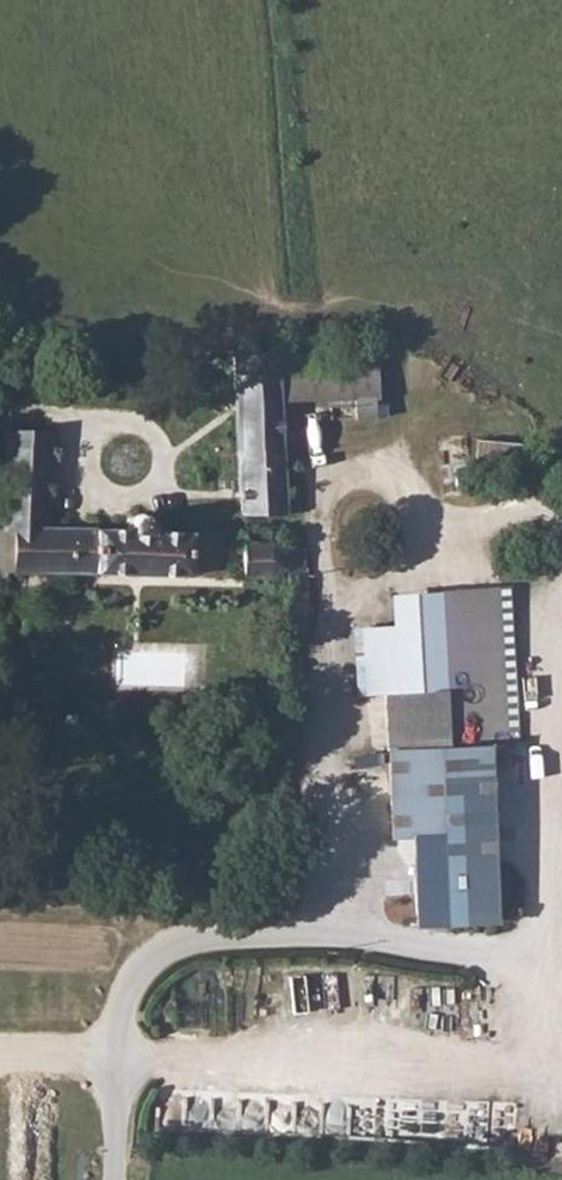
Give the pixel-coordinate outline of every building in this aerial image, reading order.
[(350,349),(233,353),(233,376),(239,516),(288,516),(282,401),(352,399),(350,349)] [(377,349),(350,349),(352,399),(354,419),(378,418),(376,399),(380,398),(377,349)] [(13,425),(13,434),(2,521),(0,521),(0,578),(2,578),(2,569),(14,569),(95,571),(224,575),(229,534),(160,532),(159,515),(148,510),(139,514),(137,528),(48,523),(56,427),(13,425)] [(526,481),(530,443),(477,437),(473,475),(526,481)] [(301,548),(288,547),(277,540),(246,541),(244,577),(272,578),(279,574),(287,576),(286,598),(286,637),(309,637),(311,571),(302,570),(301,548)] [(507,744),(499,588),(391,596),(393,627),(361,630),(366,693),(386,692),(389,747),(451,746),(487,745),(507,744)] [(116,640),(114,687),(208,691),(210,644),(116,640)] [(451,746),(389,747),(392,836),(444,834),(447,924),(495,922),(487,745),(451,746)] [(385,752),(353,752),(353,765),(386,765),(385,752)]
